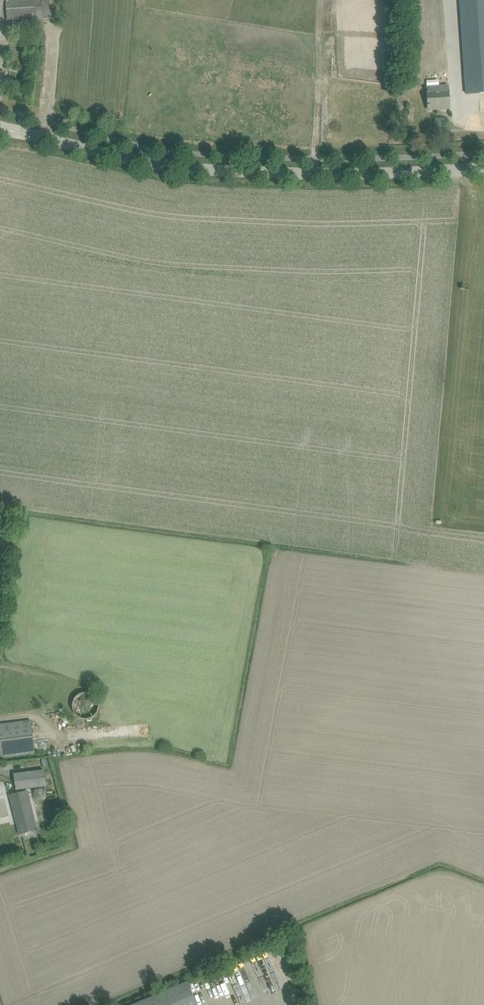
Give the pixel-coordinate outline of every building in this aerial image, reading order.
[(43,0),(15,0),(5,1),(7,20),(42,18),(43,0)] [(42,18),(42,19),(59,20),(61,0),(43,0),(42,18)] [(466,84),(466,94),(483,93),(483,0),(460,0),(466,84)] [(427,88),(428,100),(428,110),(450,109),(448,86),(427,88)] [(34,753),(30,720),(0,724),(0,758),(34,753)] [(13,773),(15,789),(44,786),(43,770),(13,773)] [(10,795),(19,834),(37,830),(27,791),(10,795)]
